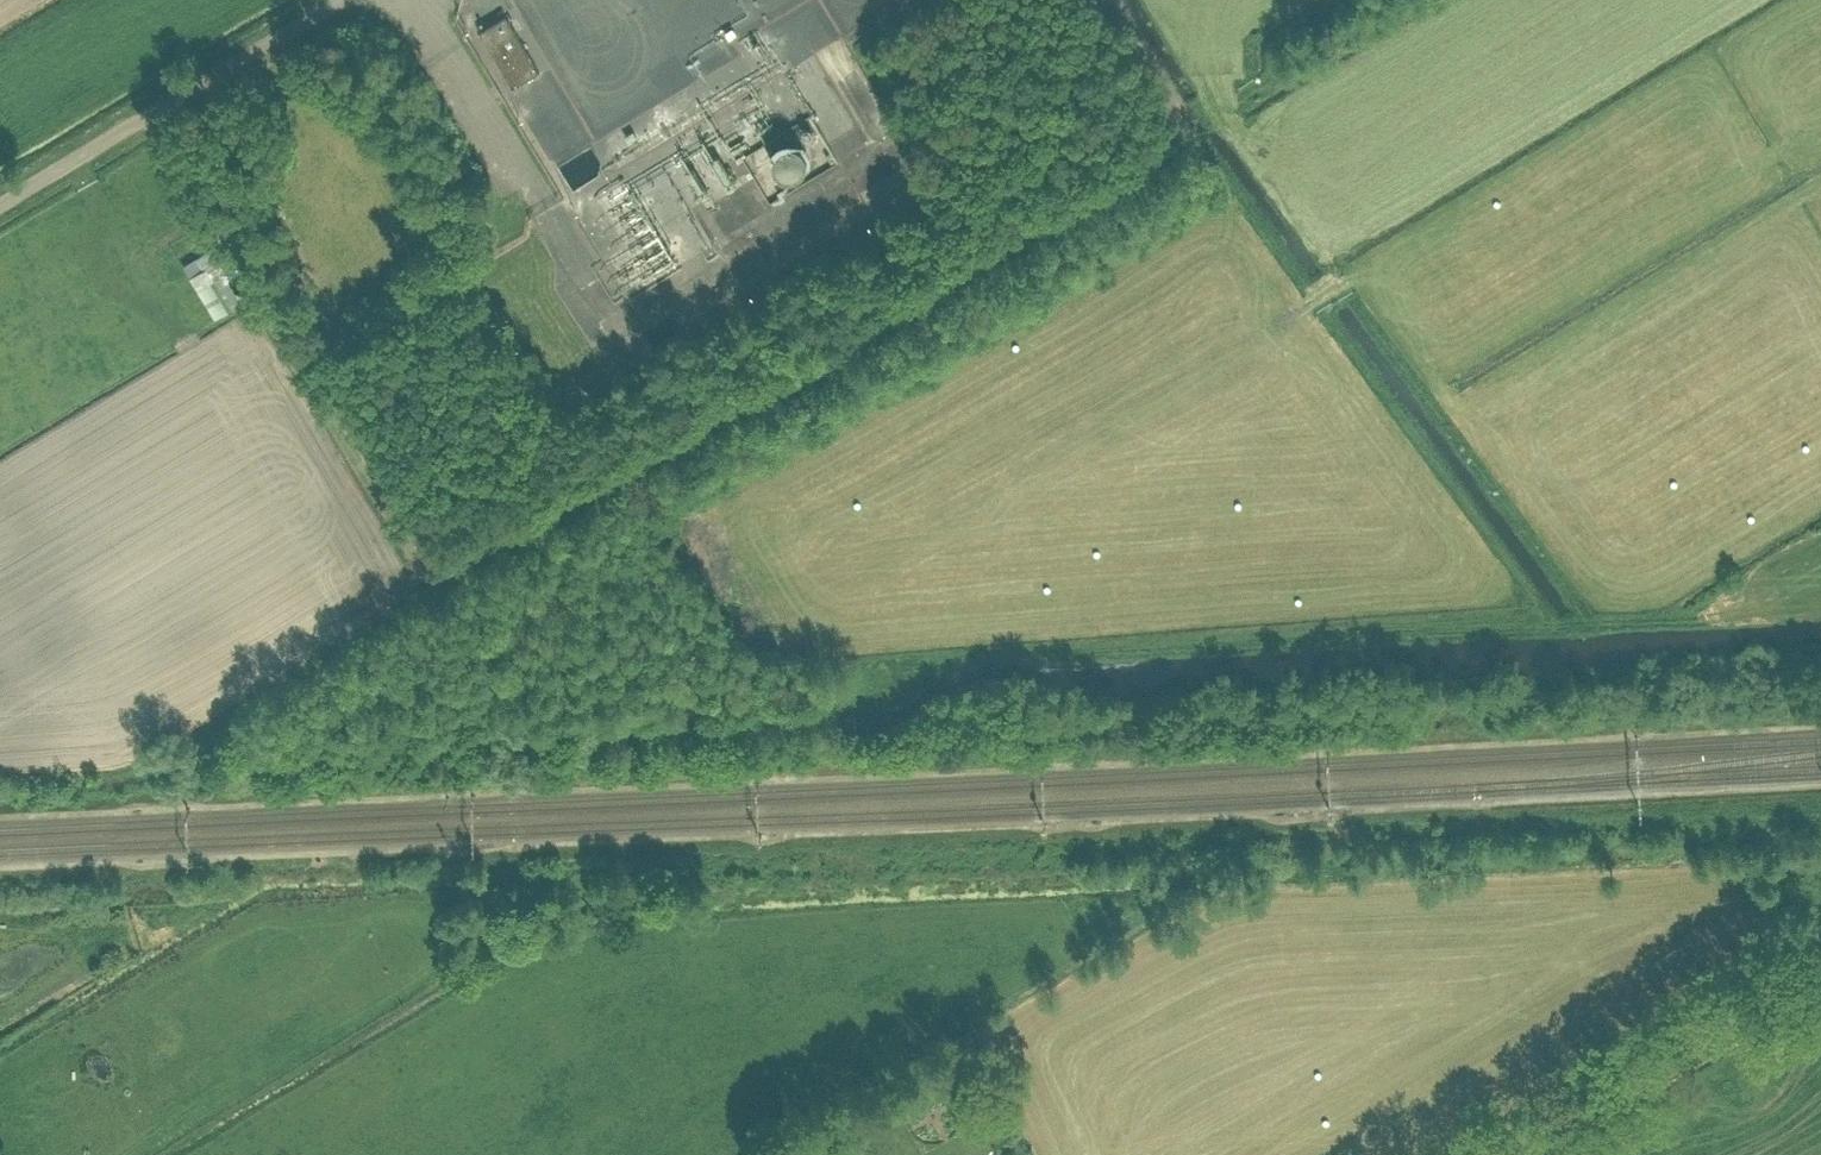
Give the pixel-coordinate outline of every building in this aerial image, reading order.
[(479,30),(513,86),(540,69),(506,14),(479,30)] [(798,72),(828,111),(844,99),(814,60),(798,72)] [(783,175),(786,176),(789,177),(791,177),(794,176),(797,175),(799,174),(802,172),(804,170),(805,168),(806,165),(807,162),(807,159),(807,157),(806,154),(805,151),(803,149),(801,147),(799,145),(796,144),(794,143),(791,143),(788,143),(785,143),(782,145),(780,146),(778,148),(776,150),(774,153),(774,156),(773,159),(773,162),(774,164),(775,167),(776,170),(778,172),(780,174),(783,175)] [(717,213),(715,233),(737,235),(739,215),(717,213)] [(238,300),(223,276),(209,285),(226,312),(256,294),(253,290),(238,300)]
